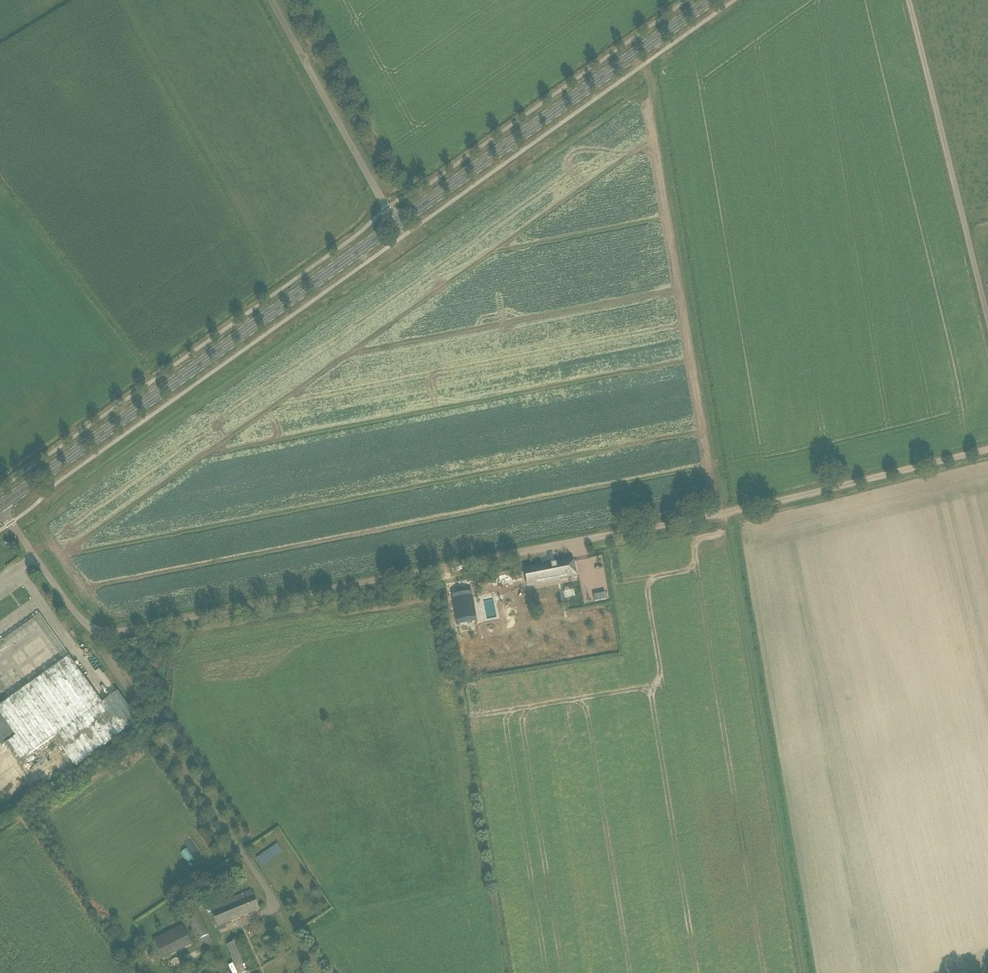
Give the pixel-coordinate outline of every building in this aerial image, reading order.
[(533,571),(536,585),(577,577),(574,562),(533,571)] [(477,622),(472,592),(452,596),(457,626),(477,622)] [(5,745),(18,763),(54,737),(75,767),(138,722),(117,692),(102,703),(74,664),(69,657),(63,661),(0,706),(0,738),(5,745)] [(218,928),(260,910),(252,891),(210,908),(218,928)] [(200,947),(212,941),(196,911),(184,917),(200,947)] [(183,925),(153,937),(161,958),(192,946),(183,925)] [(238,972),(248,972),(253,971),(241,940),(227,946),(238,972)]
